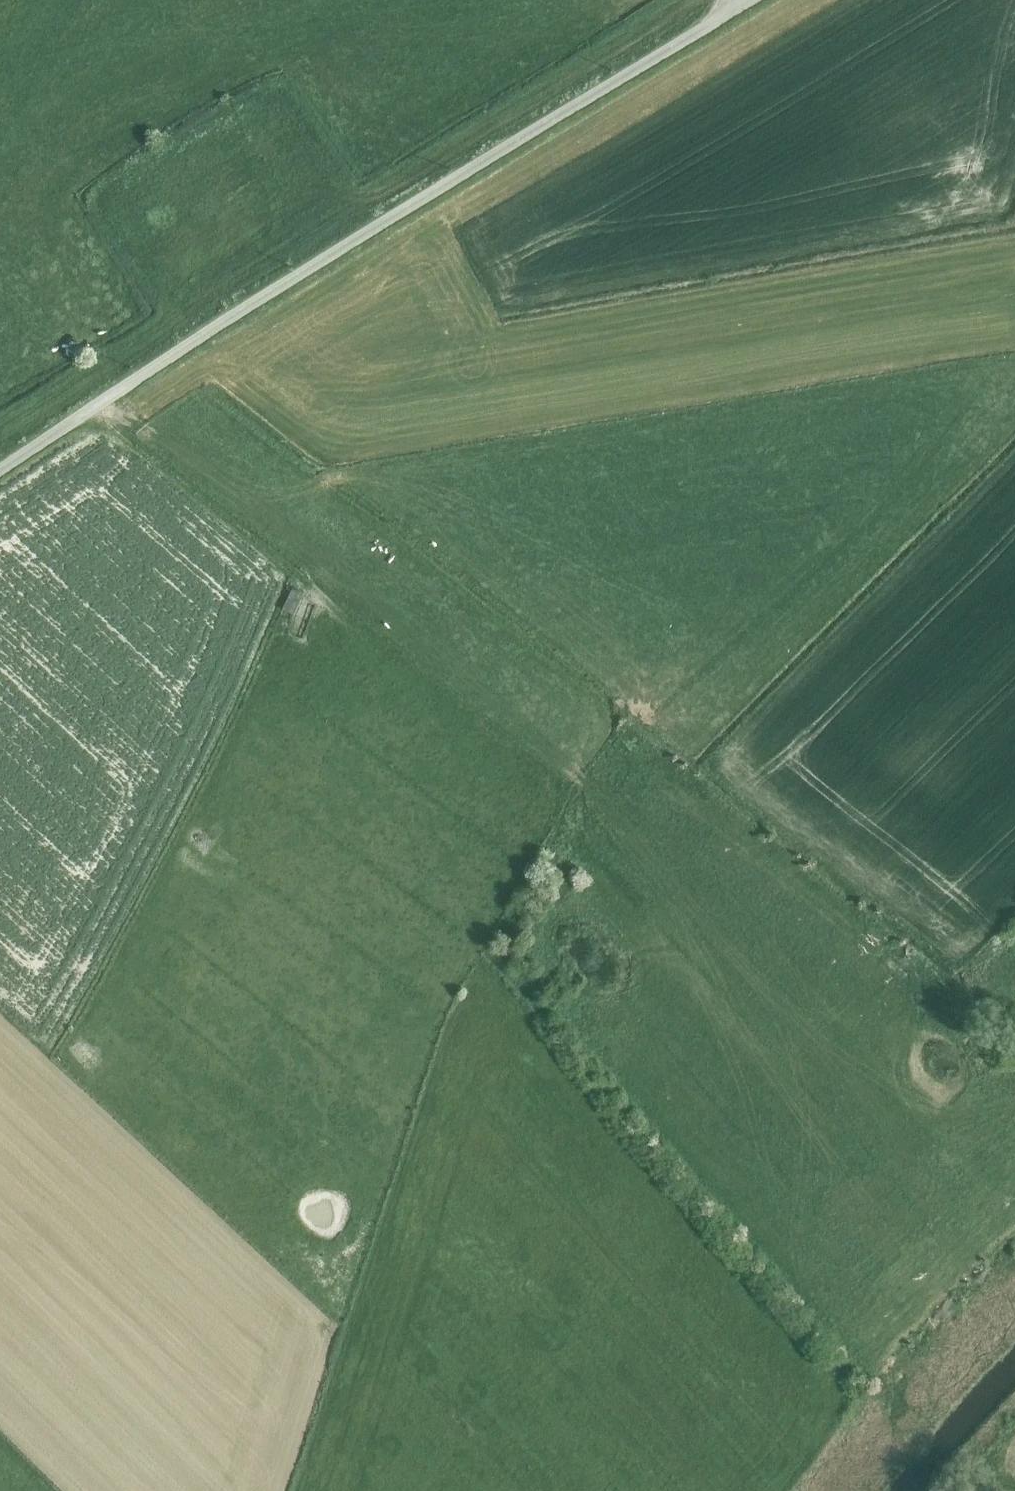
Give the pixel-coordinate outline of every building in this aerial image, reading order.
[(304,592),(293,586),(283,608),(294,613),(304,592)]
